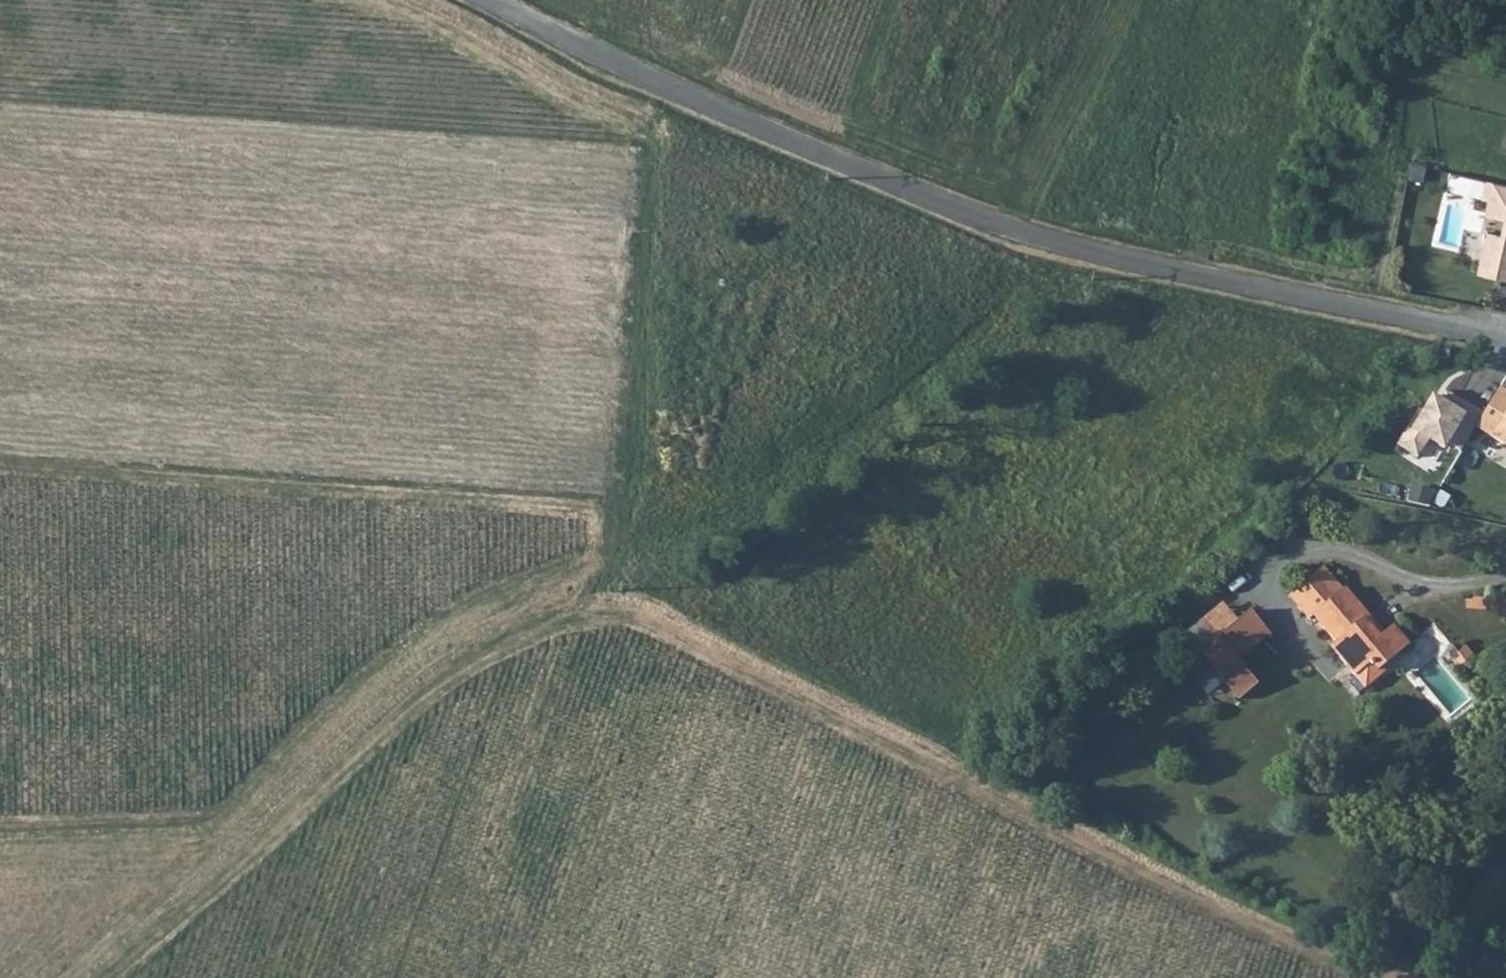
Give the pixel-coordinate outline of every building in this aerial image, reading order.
[(1487,182),(1483,199),(1488,201),(1485,216),(1504,221),(1500,236),(1487,233),(1478,273),(1505,280),(1505,187),(1487,182)] [(1481,422),(1505,438),(1505,385),(1487,411),(1481,422)] [(1481,422),(1487,411),(1450,389),(1440,404),(1435,401),(1419,426),(1414,423),(1402,442),(1423,455),(1435,436),(1449,444),(1452,439),(1466,447),(1481,422)] [(1338,590),(1318,568),(1286,596),(1307,618),(1313,613),(1337,638),(1330,644),(1355,672),(1371,659),(1379,669),(1407,645),(1389,626),(1379,634),(1363,617),(1367,613),(1342,587),(1338,590)] [(1265,629),(1247,607),(1215,634),(1234,656),(1265,629)] [(1256,682),(1234,656),(1215,634),(1196,651),(1239,698),(1256,682)]
